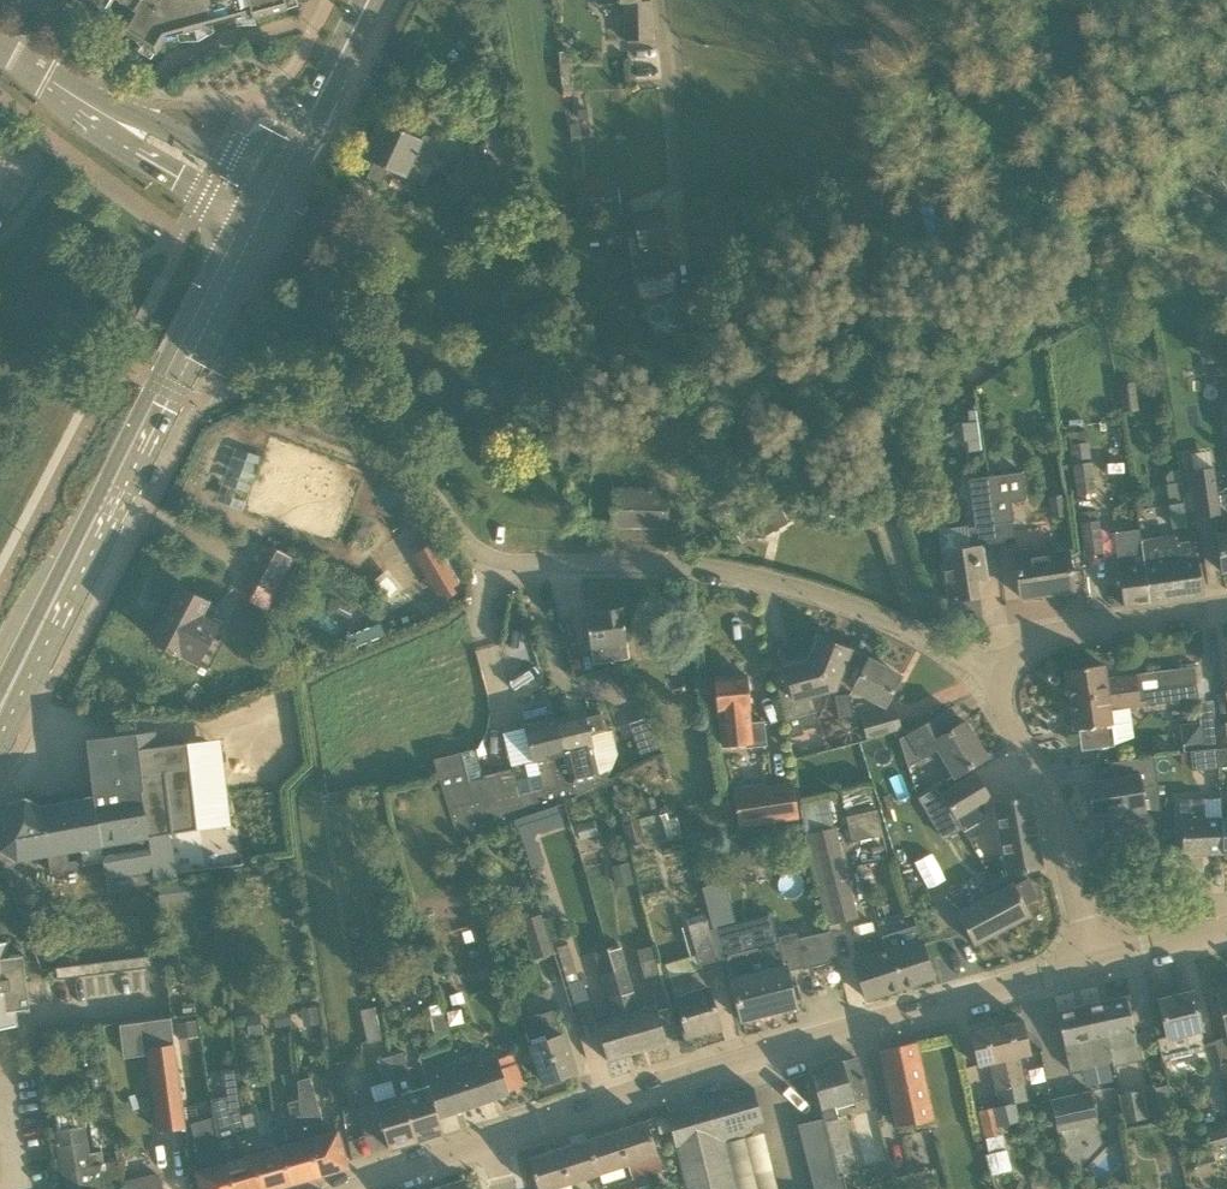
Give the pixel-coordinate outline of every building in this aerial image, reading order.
[(105,9),(111,0),(92,0),(105,9)] [(132,8),(119,29),(155,52),(165,36),(248,13),(252,17),(287,7),(285,0),(119,0),(132,8)] [(597,3),(623,1),(626,40),(652,39),(651,1),(640,1),(640,0),(597,0),(597,3)] [(421,138),(381,119),(364,157),(374,161),(366,177),(380,184),(388,168),(405,176),(406,175),(423,183),(441,143),(440,140),(425,134),(422,135),(421,138)] [(501,165),(458,159),(453,199),(496,204),(501,165)] [(678,289),(674,266),(665,208),(633,213),(638,248),(630,249),(638,302),(677,295),(679,312),(697,310),(693,287),(678,289)] [(1139,410),(1135,381),(1118,383),(1122,412),(1139,410)] [(1086,426),(1069,430),(1074,459),(1092,456),(1086,426)] [(238,444),(218,498),(244,507),(264,453),(238,444)] [(1071,461),(1076,492),(1096,489),(1091,458),(1071,461)] [(1219,513),(1212,465),(1193,468),(1200,516),(1219,513)] [(1014,521),(1011,501),(1024,500),(1020,472),(987,476),(994,524),(1014,521)] [(975,526),(994,524),(987,476),(968,479),(975,526)] [(1180,481),(1166,483),(1169,504),(1183,502),(1180,481)] [(664,522),(664,492),(613,491),(612,521),(664,522)] [(1051,517),(1065,515),(1063,495),(1049,496),(1051,517)] [(1183,502),(1169,504),(1172,527),(1187,525),(1183,502)] [(779,508),(755,521),(764,536),(787,523),(786,521),(779,508)] [(1226,571),(1226,517),(1215,519),(1217,533),(1216,533),(1220,559),(1218,559),(1219,560),(1220,560),(1222,572),(1226,571)] [(1099,519),(1081,522),(1086,554),(1103,552),(1099,519)] [(1119,567),(1118,567),(1123,606),(1150,602),(1145,564),(1144,564),(1141,544),(1139,529),(1114,532),(1119,567)] [(1194,536),(1141,544),(1144,564),(1145,564),(1150,602),(1202,594),(1194,536)] [(449,587),(429,542),(414,548),(433,594),(449,587)] [(987,578),(982,548),(982,546),(950,550),(953,566),(944,567),(949,600),(980,595),(978,579),(987,578)] [(1073,589),(1067,550),(1047,553),(1046,547),(1014,552),(1021,597),(1073,589)] [(153,638),(197,662),(219,621),(212,617),(218,607),(181,587),(153,638)] [(585,612),(589,636),(591,647),(592,647),(595,663),(627,658),(624,637),(625,637),(624,630),(621,606),(616,607),(613,604),(605,605),(604,609),(598,610),(599,610),(585,612)] [(835,688),(841,671),(850,649),(818,636),(809,660),(835,688)] [(869,659),(853,688),(884,705),(900,675),(869,659)] [(786,671),(775,674),(783,717),(789,736),(802,733),(801,727),(818,723),(810,695),(835,688),(809,660),(785,666),(786,671)] [(1138,690),(1138,689),(1136,674),(1105,679),(1103,664),(1066,669),(1070,699),(1138,690)] [(746,675),(718,677),(715,678),(718,712),(719,712),(722,744),(766,740),(764,720),(750,722),(748,709),(749,709),(746,676),(746,675)] [(1198,697),(1196,681),(1138,689),(1138,690),(1070,699),(1074,729),(1094,727),(1097,748),(1115,745),(1110,710),(1198,697)] [(839,718),(853,716),(849,693),(835,696),(839,718)] [(593,746),(591,734),(607,730),(601,709),(585,713),(585,711),(555,719),(574,797),(610,778),(608,772),(599,774),(592,746),(593,746)] [(862,718),(868,736),(900,727),(894,709),(862,718)] [(938,748),(954,775),(986,756),(965,721),(956,726),(946,709),(900,738),(899,738),(908,766),(909,766),(938,748)] [(649,716),(629,723),(642,759),(661,752),(649,716)] [(459,838),(574,797),(555,719),(526,726),(534,760),(537,760),(544,788),(519,794),(513,768),(468,780),(461,752),(434,759),(438,778),(459,838)] [(1183,743),(1202,741),(1199,719),(1181,722),(1183,743)] [(1226,747),(1226,722),(1217,723),(1220,748),(1226,747)] [(2,849),(17,859),(49,853),(52,871),(77,867),(76,861),(69,862),(67,850),(80,848),(82,855),(102,852),(108,890),(154,882),(153,876),(173,873),(168,831),(196,827),(186,744),(146,748),(145,738),(137,739),(136,732),(87,738),(94,796),(91,797),(91,795),(87,792),(78,793),(78,794),(75,798),(75,800),(40,806),(25,798),(10,803),(0,824),(0,848),(2,849)] [(1216,747),(1218,766),(1226,766),(1226,747),(1220,748),(1219,746),(1216,747)] [(1192,769),(1218,766),(1216,747),(1205,748),(1190,750),(1192,769)] [(1093,815),(1111,812),(1112,818),(1145,812),(1141,787),(1158,785),(1153,755),(1122,760),(1124,776),(1088,781),(1093,815)] [(975,805),(983,800),(991,796),(977,773),(942,795),(964,831),(978,822),(975,805)] [(739,826),(798,818),(793,782),(767,785),(767,783),(731,788),(739,826)] [(1009,874),(1041,868),(1028,795),(996,801),(1009,874)] [(798,803),(806,834),(805,834),(812,865),(828,924),(858,917),(837,826),(833,827),(826,796),(798,803)] [(1180,799),(1183,854),(1223,852),(1221,817),(1205,818),(1204,798),(1180,799)] [(557,805),(516,820),(532,867),(543,864),(535,841),(534,837),(538,832),(563,824),(558,809),(557,805)] [(877,809),(846,816),(851,840),(882,833),(877,809)] [(653,814),(623,821),(628,843),(644,840),(641,824),(655,821),(653,814)] [(1028,878),(1015,885),(1014,882),(1008,885),(1003,874),(987,883),(988,884),(952,902),(974,944),(1000,930),(1030,914),(1025,904),(1038,897),(1028,878)] [(553,952),(543,919),(542,913),(522,919),(533,958),(553,952)] [(838,959),(832,936),(830,930),(798,939),(796,932),(779,937),(780,941),(777,941),(771,918),(711,933),(717,955),(724,978),(730,976),(741,1020),(796,1006),(787,970),(805,966),(805,968),(838,959)] [(711,933),(710,931),(709,931),(706,919),(688,924),(698,960),(717,955),(711,933)] [(8,954),(6,939),(0,940),(0,1025),(16,1023),(14,1008),(29,1006),(23,952),(8,954)] [(922,941),(854,962),(866,998),(934,976),(922,941)] [(646,989),(661,985),(651,943),(636,946),(646,989)] [(667,1042),(660,1019),(656,1004),(638,1010),(619,947),(607,951),(637,1051),(667,1042)] [(595,952),(602,975),(614,1017),(596,1022),(607,1060),(637,1051),(607,951),(607,948),(595,952)] [(151,955),(139,956),(141,968),(153,966),(151,955)] [(141,968),(139,956),(127,958),(129,969),(141,968)] [(129,969),(127,958),(116,959),(117,971),(129,969)] [(117,971),(116,959),(104,961),(105,972),(117,971)] [(105,972),(104,961),(92,962),(93,974),(105,972)] [(93,974),(92,962),(80,964),(81,975),(93,974)] [(81,975),(80,964),(68,965),(69,977),(81,975)] [(69,977),(68,965),(56,967),(57,978),(69,977)] [(721,1025),(713,1002),(709,987),(708,988),(701,967),(669,977),(688,1035),(721,1025)] [(583,978),(569,983),(578,1012),(592,1008),(583,978)] [(1216,992),(1226,1035),(1226,989),(1216,992)] [(1199,1028),(1201,1028),(1192,991),(1159,999),(1168,1035),(1157,1038),(1162,1060),(1205,1049),(1199,1028)] [(1109,1035),(1111,1050),(1137,1044),(1126,996),(1101,1001),(1109,1035)] [(1057,1011),(1070,1071),(1097,1065),(1096,1057),(1112,1054),(1111,1050),(1109,1035),(1101,1001),(1057,1011)] [(439,1003),(430,1006),(432,1015),(429,1015),(435,1037),(449,1033),(443,1012),(441,1013),(439,1003)] [(317,1006),(302,1008),(304,1024),(319,1022),(317,1006)] [(382,1038),(375,1006),(361,1009),(368,1041),(382,1038)] [(575,1071),(567,1048),(563,1034),(562,1034),(554,1009),(540,1014),(539,1012),(522,1018),(531,1045),(543,1081),(575,1071)] [(289,1010),(275,1012),(277,1026),(291,1024),(289,1010)] [(261,1014),(248,1015),(251,1033),(263,1032),(261,1014)] [(171,1017),(170,1017),(171,1023),(146,1026),(160,1131),(186,1127),(171,1017)] [(1019,1055),(1031,1053),(1024,1019),(997,1025),(1011,1087),(1026,1083),(1019,1055)] [(177,1039),(198,1036),(196,1020),(175,1022),(177,1039)] [(997,1090),(1011,1087),(997,1025),(970,1031),(978,1065),(990,1062),(997,1090)] [(898,1126),(932,1119),(916,1043),(882,1050),(898,1126)] [(443,1132),(439,1117),(438,1117),(427,1081),(425,1081),(426,1086),(415,1089),(403,1052),(390,1057),(416,1140),(443,1132)] [(509,1091),(523,1085),(513,1055),(498,1060),(497,1058),(427,1081),(438,1117),(439,1117),(510,1093),(509,1091)] [(384,1130),(389,1148),(407,1143),(406,1141),(414,1138),(415,1140),(416,1140),(390,1057),(377,1061),(386,1088),(393,1090),(395,1095),(375,1102),(375,1103),(358,1109),(366,1136),(384,1130)] [(820,1108),(825,1127),(839,1124),(834,1104),(867,1094),(863,1081),(857,1058),(843,1061),(821,1067),(821,1068),(822,1069),(812,1072),(812,1071),(813,1071),(812,1070),(810,1070),(821,1107),(820,1108)] [(227,1097),(210,1099),(213,1122),(217,1134),(218,1139),(247,1131),(242,1114),(235,1068),(223,1070),(227,1097)] [(348,1166),(346,1162),(337,1131),(326,1134),(309,1076),(298,1080),(299,1098),(302,1115),(319,1174),(348,1166)] [(740,1127),(763,1120),(754,1087),(667,1113),(686,1188),(735,1188),(728,1161),(721,1132),(740,1127)] [(1144,1091),(1149,1115),(1169,1112),(1165,1088),(1144,1091)] [(118,1132),(112,1093),(110,1093),(110,1089),(92,1092),(94,1106),(91,1107),(92,1111),(90,1111),(92,1137),(99,1136),(99,1138),(115,1135),(114,1133),(118,1132)] [(1119,1093),(1124,1122),(1146,1118),(1141,1089),(1119,1093)] [(1058,1131),(1097,1122),(1090,1091),(1051,1099),(1058,1131)] [(299,1142),(281,1147),(291,1182),(319,1174),(302,1115),(299,1098),(287,1102),(299,1142)] [(992,1172),(1010,1168),(999,1124),(1018,1119),(1014,1100),(977,1109),(992,1172)] [(86,1140),(83,1124),(79,1125),(77,1110),(55,1114),(58,1129),(54,1129),(64,1188),(95,1188),(86,1140)] [(291,1182),(281,1147),(263,1152),(252,1111),(242,1114),(247,1131),(263,1188),(268,1188),(291,1182)] [(654,1142),(647,1119),(616,1129),(627,1164),(632,1179),(636,1188),(650,1188),(645,1175),(664,1169),(659,1154),(658,1154),(654,1142)] [(1226,1148),(1226,1123),(1205,1129),(1212,1152),(1226,1148)] [(833,1154),(852,1148),(846,1128),(827,1133),(827,1134),(833,1154)] [(598,1173),(616,1168),(627,1164),(616,1129),(587,1139),(598,1173)] [(218,1139),(232,1188),(263,1188),(247,1131),(218,1139)] [(218,1139),(217,1134),(196,1140),(203,1162),(195,1165),(196,1171),(202,1188),(232,1188),(218,1139)] [(804,1140),(816,1188),(845,1188),(842,1174),(838,1175),(833,1154),(827,1134),(804,1140)] [(557,1148),(568,1183),(598,1173),(587,1139),(557,1148)] [(539,1188),(549,1188),(568,1183),(557,1148),(528,1157),(539,1188)] [(728,1161),(735,1188),(778,1188),(769,1151),(728,1161)] [(159,1176),(125,1184),(127,1188),(162,1188),(159,1176)] [(435,1188),(468,1188),(464,1178),(434,1188),(435,1188)] [(632,1179),(621,1183),(623,1188),(636,1188),(632,1179)]
